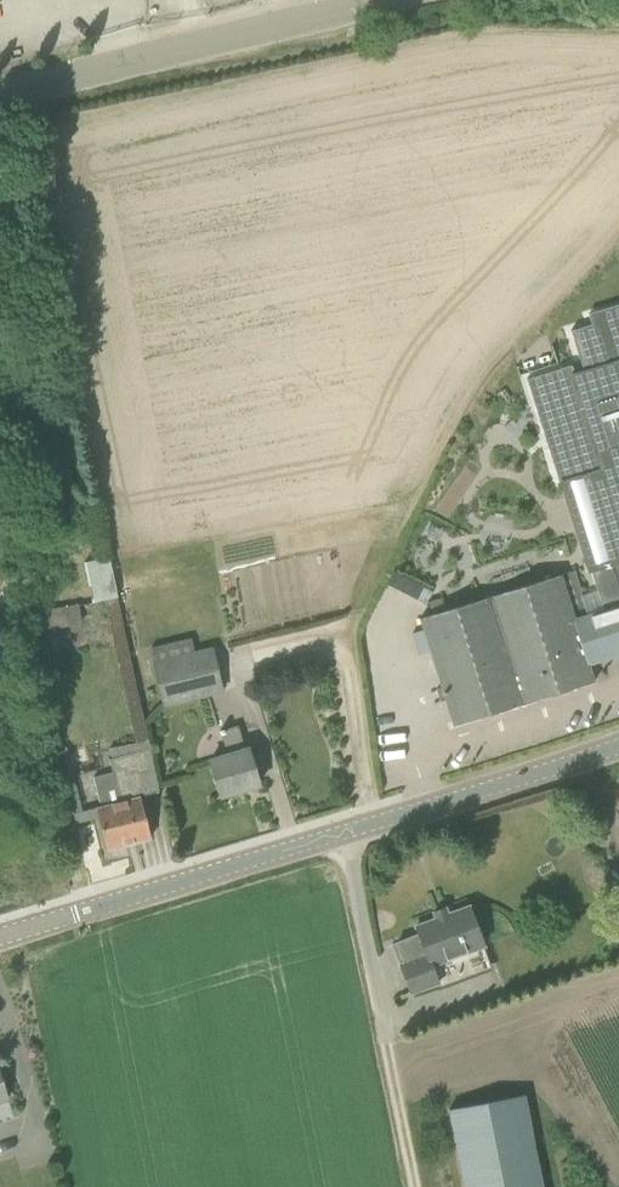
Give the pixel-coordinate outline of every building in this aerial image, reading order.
[(614,352),(616,360),(606,364),(601,348),(579,355),(584,370),(574,373),(571,365),(529,378),(555,463),(579,456),(585,476),(567,481),(585,541),(510,564),(517,588),(560,574),(575,620),(587,616),(573,570),(610,558),(618,587),(618,350),(614,352)] [(111,557),(108,558),(85,562),(93,602),(118,596),(111,557)] [(455,726),(594,682),(588,662),(618,653),(618,606),(587,616),(575,620),(560,574),(517,588),(420,618),(455,726)] [(213,649),(155,663),(164,704),(222,690),(213,649)] [(221,796),(260,784),(249,748),(246,749),(238,725),(220,730),(228,755),(210,760),(221,796)] [(120,801),(100,806),(96,807),(107,849),(151,838),(140,796),(160,791),(151,748),(110,759),(113,772),(120,801)] [(484,944),(469,906),(446,915),(447,917),(439,919),(438,918),(416,926),(419,934),(392,944),(411,993),(439,982),(432,964),(484,944)] [(8,1099),(0,1073),(0,1101),(8,1099)] [(525,1094),(449,1109),(465,1186),(543,1186),(525,1094)]
